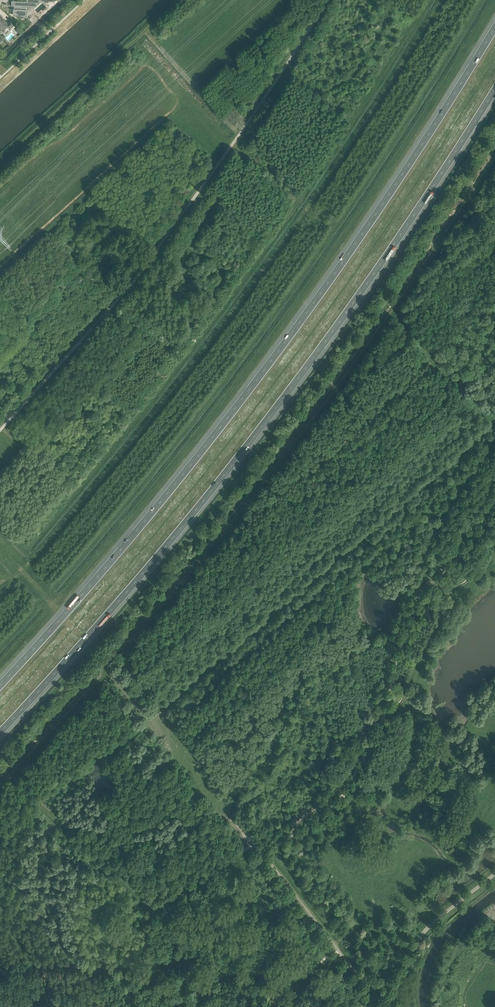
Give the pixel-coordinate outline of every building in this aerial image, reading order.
[(11,1),(11,6),(14,6),(14,9),(13,9),(13,13),(13,15),(15,15),(15,16),(19,16),(19,15),(25,15),(25,13),(26,13),(26,9),(26,7),(34,7),(40,2),(11,1)] [(8,24),(1,16),(0,17),(0,29),(3,32),(8,28),(10,30),(15,26),(11,21),(8,24)]
